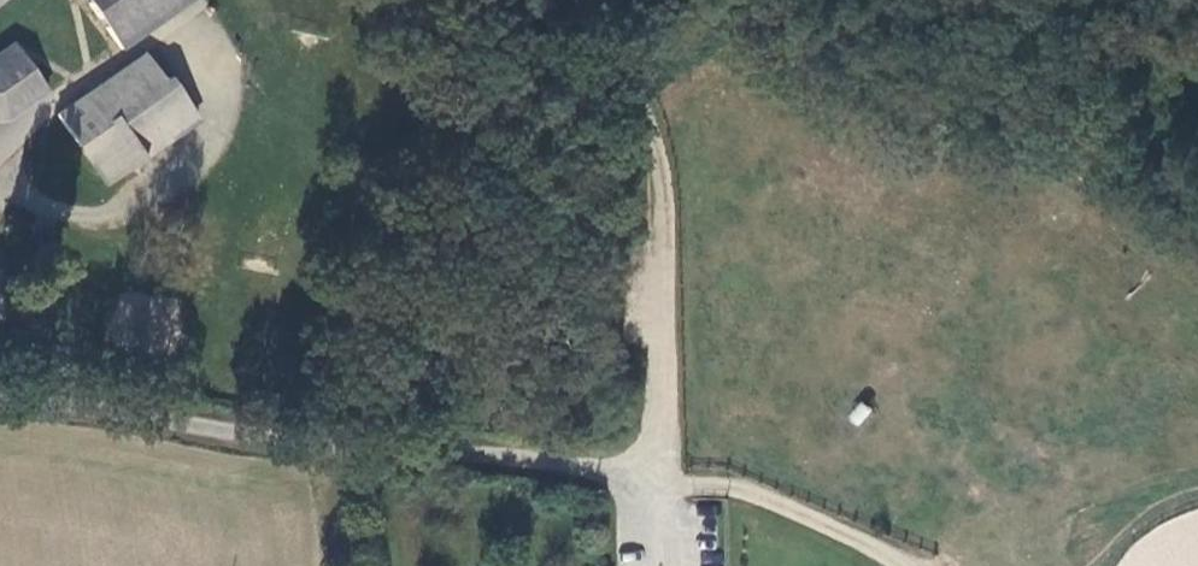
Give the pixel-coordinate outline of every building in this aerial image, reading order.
[(194,0),(85,0),(120,50),(194,0)] [(204,7),(200,0),(194,0),(120,50),(126,60),(204,7)] [(10,132),(52,106),(18,57),(0,66),(0,132),(10,132)] [(136,160),(193,122),(170,88),(163,93),(145,67),(56,127),(103,196),(143,171),(141,168),(136,160)] [(199,129),(193,122),(136,160),(141,168),(199,129)]
